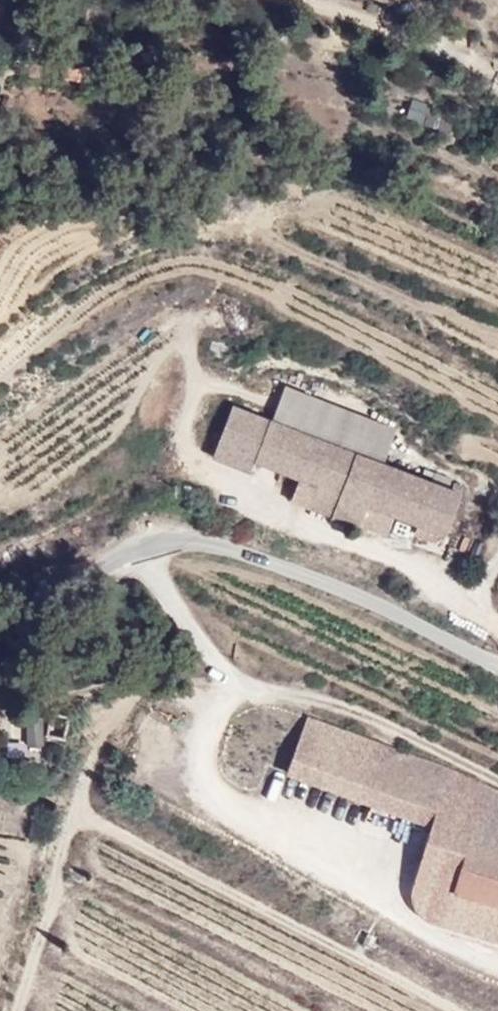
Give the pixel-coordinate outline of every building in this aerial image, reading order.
[(423,124),(429,105),(411,99),(404,118),(423,124)] [(275,421),(237,406),(218,450),(456,554),(476,493),(395,461),(404,432),(284,390),(275,421)] [(295,781),(443,832),(429,912),(497,933),(497,784),(322,710),(295,781)]
